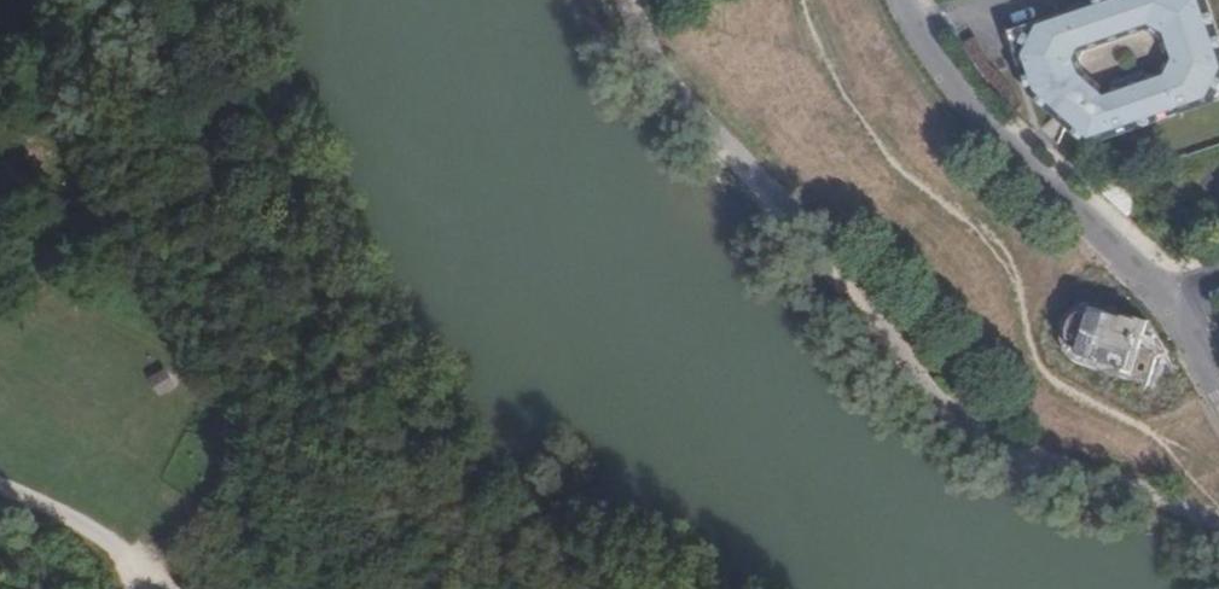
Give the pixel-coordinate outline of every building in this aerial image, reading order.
[(1019,27),(1039,85),(1099,139),(1218,99),(1218,16),(1213,0),(1102,0),(1019,27)] [(1144,203),(1131,174),(1104,184),(1136,215),(1144,203)] [(1078,305),(1068,346),(1090,351),(1100,310),(1078,305)] [(1090,362),(1142,373),(1152,322),(1101,311),(1090,362)] [(161,395),(178,388),(170,370),(153,377),(161,395)]
